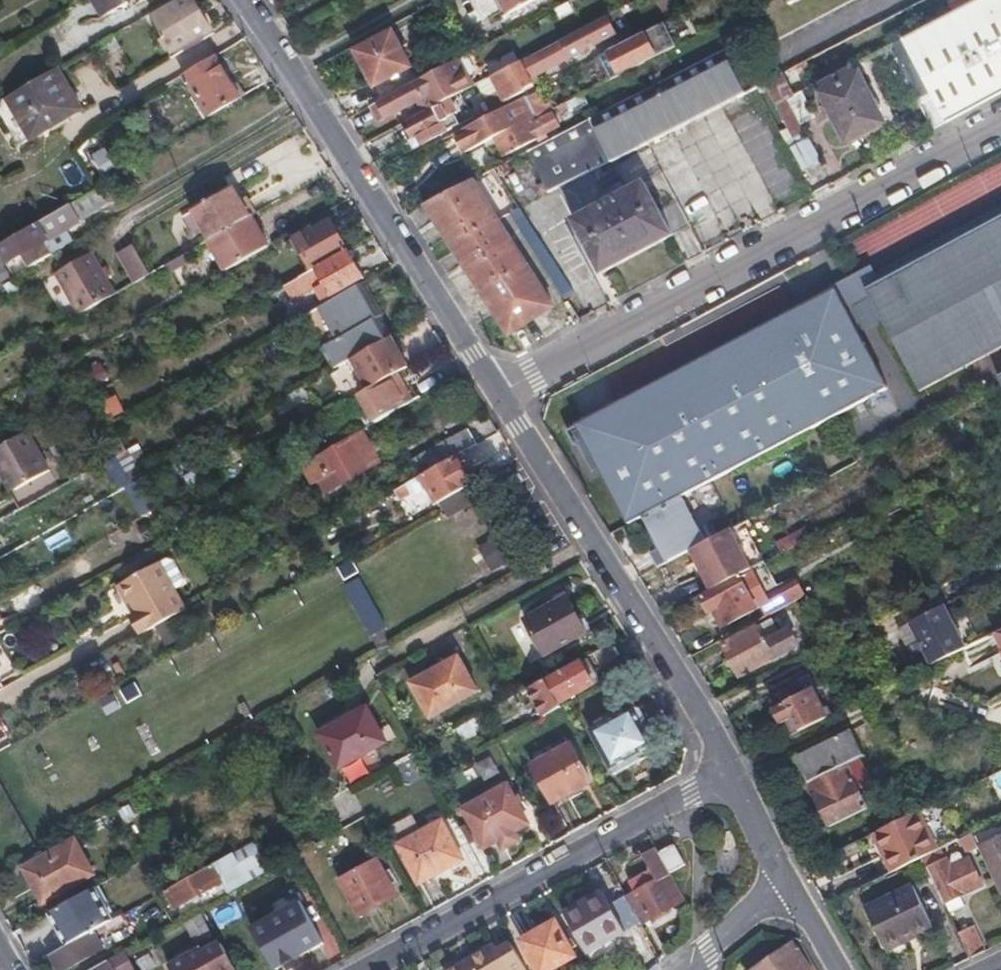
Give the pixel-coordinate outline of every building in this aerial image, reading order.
[(103,16),(128,1),(128,0),(93,0),(103,16)] [(154,17),(173,50),(211,29),(194,0),(182,0),(154,17)] [(508,13),(532,0),(502,0),(508,13)] [(1000,93),(1000,0),(979,0),(973,3),(891,46),(931,130),(1000,93)] [(527,58),(522,62),(534,85),(540,81),(536,75),(549,70),(552,74),(558,72),(554,66),(603,44),(601,40),(613,34),(605,20),(565,38),(560,41),(562,45),(530,62),(527,58)] [(674,47),(662,26),(599,59),(611,80),(668,50),(674,47)] [(409,68),(390,32),(354,51),(374,87),(409,68)] [(112,35),(103,40),(91,48),(97,59),(118,46),(112,35)] [(586,122),(610,162),(755,87),(756,87),(735,46),(635,96),(586,122)] [(240,99),(216,57),(185,75),(209,116),(240,99)] [(413,103),(420,115),(473,87),(458,58),(367,106),(377,123),(413,103)] [(518,64),(491,78),(504,103),(525,93),(522,91),(534,85),(522,62),(518,64)] [(836,75),(865,133),(884,123),(860,75),(857,75),(852,66),(836,75)] [(62,84),(54,69),(5,98),(15,115),(18,113),(33,136),(71,113),(57,87),(62,84)] [(797,96),(785,72),(766,82),(779,105),(789,100),(797,96)] [(844,143),(865,133),(836,75),(819,84),(823,93),(820,94),(844,143)] [(545,91),(538,94),(544,108),(551,104),(545,91)] [(804,92),(797,96),(789,100),(802,126),(816,119),(804,92)] [(590,101),(586,93),(568,102),(570,108),(572,112),(590,101)] [(525,98),(458,133),(467,151),(498,136),(509,130),(518,148),(540,137),(541,140),(550,136),(548,132),(562,126),(554,113),(538,122),(536,118),(526,100),(525,98)] [(568,102),(560,106),(563,112),(570,108),(568,102)] [(403,126),(417,148),(454,129),(442,107),(403,126)] [(549,194),(610,162),(586,122),(527,152),(549,194)] [(509,130),(498,136),(506,154),(518,148),(509,130)] [(791,146),(805,171),(825,161),(811,135),(791,146)] [(91,154),(101,175),(118,167),(107,146),(91,154)] [(456,189),(425,204),(507,336),(552,309),(473,180),(456,189)] [(677,234),(646,180),(575,218),(604,272),(677,234)] [(105,199),(99,188),(70,204),(77,216),(105,199)] [(209,239),(246,218),(230,190),(193,211),(209,239)] [(70,204),(0,246),(0,258),(6,267),(24,258),(30,267),(72,243),(67,232),(81,223),(77,216),(70,204)] [(867,290),(1000,216),(1000,205),(862,281),(867,290)] [(562,295),(565,300),(572,295),(520,208),(518,210),(512,213),(562,295)] [(205,242),(222,270),(267,244),(251,215),(246,218),(209,239),(205,242)] [(867,290),(922,390),(1000,347),(1000,216),(867,290)] [(344,251),(327,222),(297,239),(312,267),(344,251)] [(135,281),(150,273),(134,244),(120,252),(135,281)] [(347,253),(317,270),(324,284),(314,289),(319,297),(328,293),(330,296),(361,278),(347,253)] [(53,276),(76,316),(113,294),(104,278),(109,275),(103,267),(99,269),(90,254),(53,276)] [(24,258),(6,267),(12,278),(30,267),(24,258)] [(324,284),(317,270),(291,284),(298,298),(314,289),(324,284)] [(361,283),(304,315),(334,368),(345,362),(391,336),(361,283)] [(592,419),(644,517),(680,498),(887,388),(835,290),(821,297),(592,419)] [(391,336),(345,362),(361,391),(399,369),(407,365),(391,336)] [(399,369),(361,391),(357,393),(373,422),(416,398),(399,369)] [(308,400),(301,386),(272,403),(279,416),(308,400)] [(112,419),(127,412),(119,395),(104,402),(112,419)] [(380,440),(372,424),(313,457),(324,480),(330,476),(336,488),(389,457),(385,448),(380,440)] [(21,507),(59,485),(30,431),(0,447),(0,466),(3,464),(16,487),(11,490),(21,507)] [(386,437),(380,440),(385,448),(391,444),(386,437)] [(104,461),(121,488),(133,481),(116,454),(104,461)] [(419,475),(435,503),(469,484),(470,484),(454,455),(419,475)] [(0,466),(0,470),(11,490),(16,487),(3,464),(0,466)] [(120,515),(125,526),(154,509),(137,479),(133,481),(121,488),(91,506),(96,514),(129,496),(135,507),(120,515)] [(411,491),(406,483),(393,489),(399,498),(411,491)] [(469,484),(435,503),(439,508),(445,519),(478,500),(473,492),(469,484)] [(680,498),(644,517),(660,547),(648,552),(655,567),(685,551),(690,549),(704,542),(680,498)] [(794,546),(809,538),(804,527),(788,535),(794,546)] [(704,542),(690,549),(711,589),(743,573),(748,570),(726,530),(704,542)] [(480,548),(494,571),(516,557),(502,535),(480,548)] [(139,611),(149,629),(191,605),(164,559),(123,582),(132,601),(137,598),(142,608),(139,611)] [(350,559),(335,568),(343,581),(358,573),(350,559)] [(720,628),(726,625),(762,605),(766,615),(801,596),(793,581),(777,589),(762,562),(748,570),(743,573),(711,589),(706,592),(696,597),(705,614),(710,611),(720,628)] [(362,577),(346,585),(372,635),(388,627),(362,577)] [(568,599),(526,622),(544,657),(587,633),(568,599)] [(896,629),(918,671),(920,670),(953,653),(931,610),(896,629)] [(172,642),(191,631),(180,613),(162,624),(172,642)] [(770,620),(722,644),(738,676),(796,646),(787,630),(778,634),(770,620)] [(990,635),(1000,656),(1000,630),(990,635)] [(459,659),(411,685),(431,721),(478,694),(459,659)] [(582,659),(530,689),(542,709),(560,700),(594,682),(598,676),(593,667),(587,670),(582,659)] [(778,720),(786,737),(823,719),(806,684),(766,704),(767,707),(765,708),(770,718),(773,717),(775,721),(778,720)] [(560,700),(542,709),(545,715),(562,705),(560,700)] [(635,708),(594,731),(614,768),(654,745),(635,708)] [(369,710),(322,736),(341,771),(388,745),(369,710)] [(9,733),(0,718),(0,739),(9,733)] [(456,727),(462,741),(483,732),(477,718),(456,727)] [(793,761),(828,827),(866,808),(863,802),(867,800),(860,786),(870,780),(857,755),(861,753),(849,729),(848,730),(793,761)] [(572,743),(529,767),(549,804),(592,780),(572,743)] [(508,785),(466,808),(487,846),(499,839),(504,848),(519,839),(514,830),(529,822),(508,785)] [(935,850),(926,831),(917,812),(880,830),(889,848),(882,851),(892,871),(920,858),(935,850)] [(941,847),(957,840),(948,821),(926,831),(935,850),(941,847)] [(442,822),(398,845),(420,884),(463,860),(442,822)] [(889,848),(880,830),(879,831),(876,839),(882,851),(889,848)] [(978,847),(971,833),(960,838),(967,852),(978,847)] [(981,845),(1000,887),(1000,835),(981,845)] [(78,840),(27,868),(45,901),(97,873),(78,840)] [(672,842),(657,850),(669,872),(684,864),(672,842)] [(222,881),(228,892),(249,881),(267,871),(252,843),(235,852),(240,863),(239,863),(219,874),(222,881)] [(639,921),(682,898),(669,872),(657,850),(653,844),(641,851),(649,867),(627,880),(632,890),(623,894),(625,896),(639,921)] [(950,867),(941,847),(935,850),(920,858),(929,877),(950,867)] [(235,852),(213,864),(219,874),(239,863),(240,863),(235,852)] [(968,858),(950,867),(929,877),(942,903),(981,885),(968,858)] [(398,896),(378,860),(341,880),(360,916),(398,896)] [(219,883),(222,881),(219,874),(213,864),(167,889),(177,906),(219,883)] [(95,887),(51,911),(69,943),(94,930),(108,922),(114,919),(95,887)] [(601,888),(561,908),(586,955),(624,931),(610,904),(601,888)] [(865,909),(885,949),(926,930),(906,889),(865,909)] [(302,900),(299,894),(268,912),(271,917),(253,927),(277,969),(287,963),(296,958),(325,942),(302,900)] [(625,896),(610,904),(624,931),(639,921),(625,896)] [(554,919),(519,939),(537,969),(551,969),(574,957),(554,919)] [(111,927),(108,922),(94,930),(97,935),(111,927)] [(983,950),(984,950),(972,925),(955,932),(967,957),(983,950)] [(50,954),(59,969),(66,969),(104,948),(97,935),(94,930),(69,943),(50,954)] [(508,940),(496,947),(493,942),(442,969),(525,969),(508,940)] [(224,942),(206,952),(203,947),(171,965),(173,969),(239,969),(224,942)] [(753,969),(811,969),(794,944),(753,969)] [(90,969),(134,969),(137,968),(127,950),(90,969)] [(287,963),(290,969),(300,964),(296,958),(287,963)]
